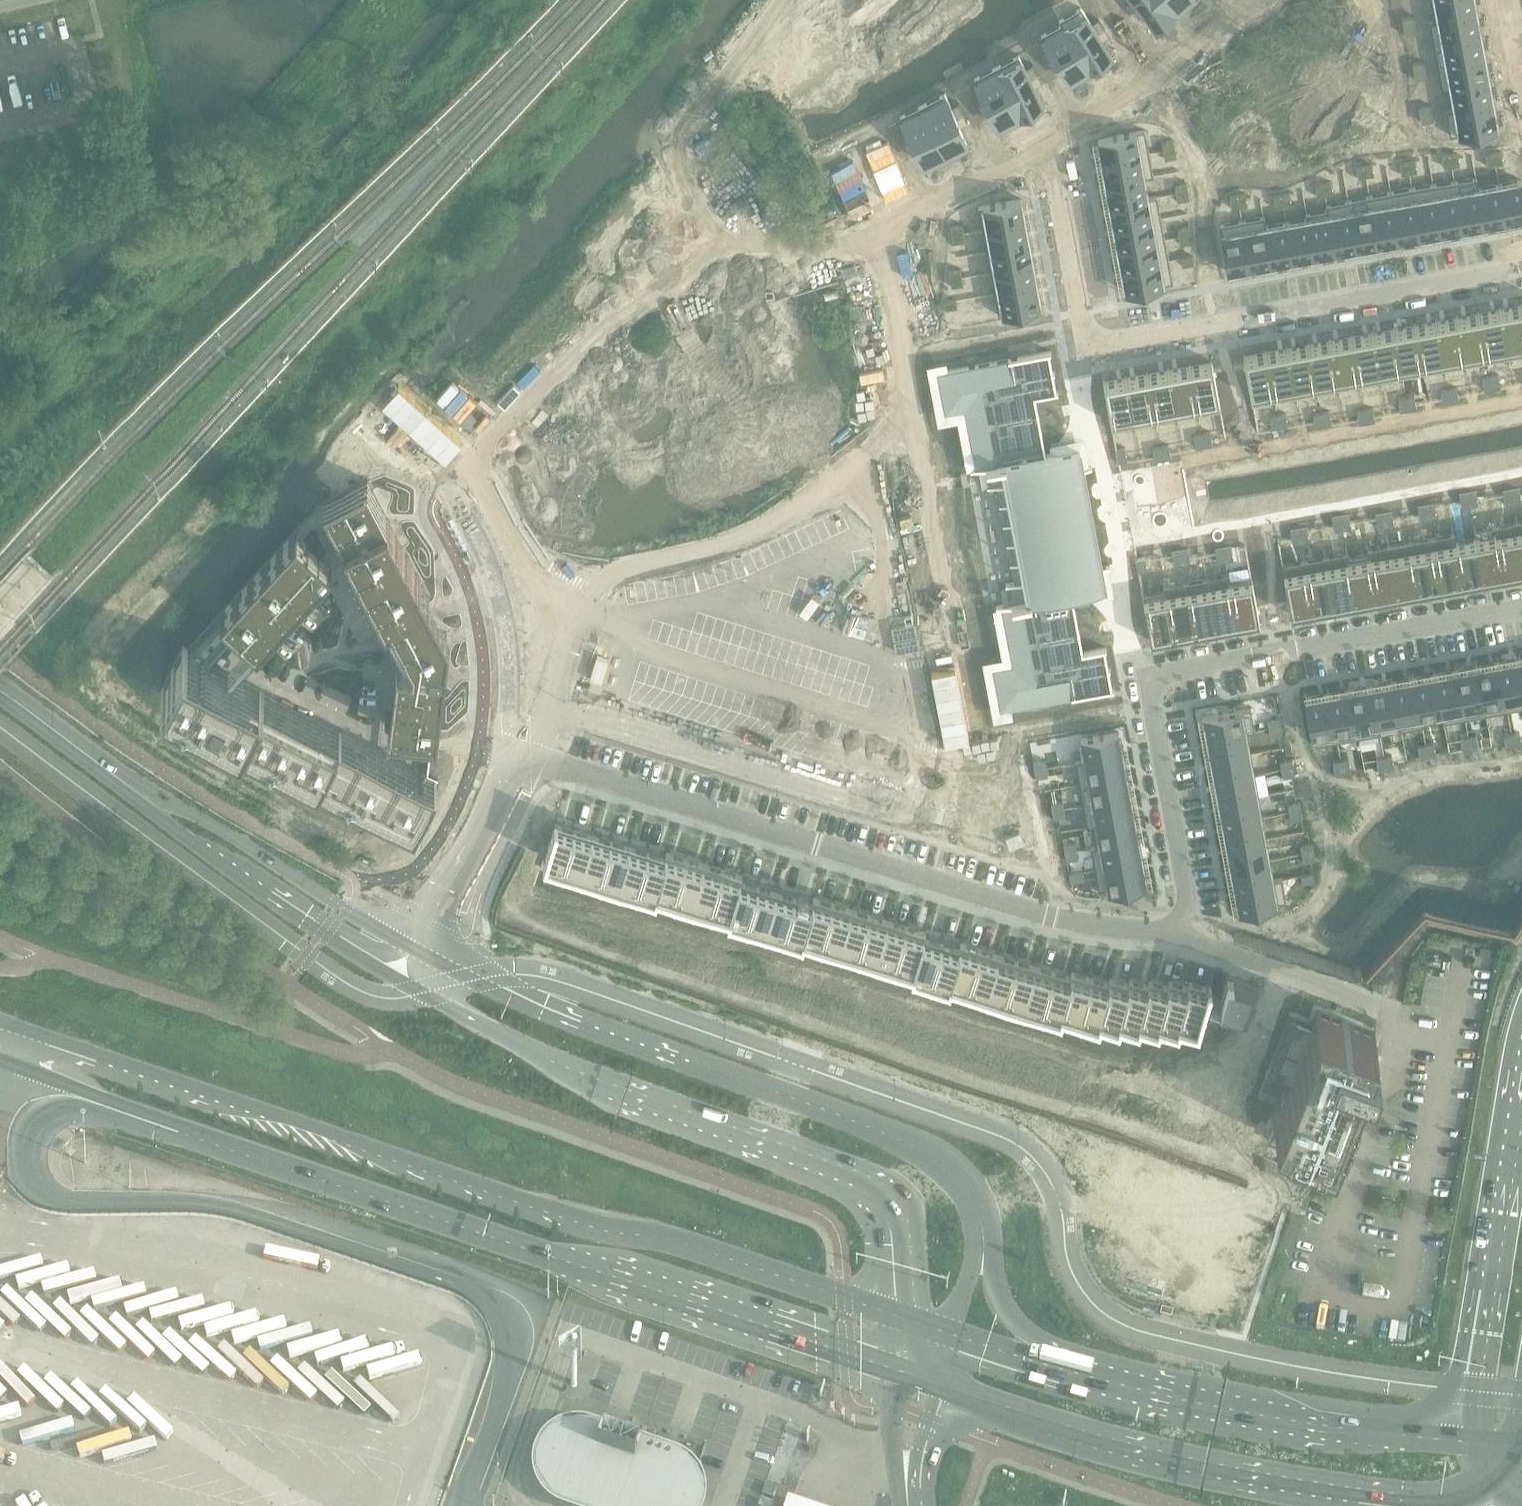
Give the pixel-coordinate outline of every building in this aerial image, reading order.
[(838,1),(867,28),(884,10),(887,14),(888,13),(874,0),(839,0),(838,1)] [(888,13),(900,0),(874,0),(888,13)] [(1132,1),(1126,6),(1134,16),(1140,10),(1156,29),(1175,13),(1164,0),(1131,0),(1132,1)] [(1175,13),(1192,0),(1164,0),(1175,13)] [(1429,22),(1430,23),(1477,14),(1474,0),(1430,0),(1434,21),(1429,22)] [(1082,7),(1061,21),(1091,68),(1112,55),(1099,34),(1106,29),(1099,19),(1092,23),(1082,7)] [(1477,14),(1430,23),(1434,45),(1481,37),(1477,14)] [(1414,17),(1403,20),(1404,27),(1416,25),(1414,17)] [(813,19),(796,38),(829,68),(846,50),(813,19)] [(1062,26),(1042,38),(1050,51),(1043,55),(1050,65),(1057,61),(1070,82),(1091,68),(1061,21),(1059,22),(1062,26)] [(1416,25),(1404,27),(1406,35),(1417,33),(1416,25)] [(1481,37),(1434,45),(1438,68),(1485,59),(1481,37)] [(796,38),(779,56),(808,83),(825,66),(828,69),(829,68),(796,38)] [(1020,58),(998,70),(1021,116),(1043,104),(1032,82),(1039,78),(1033,68),(1026,71),(1020,58)] [(1485,59),(1438,68),(1442,90),(1489,81),(1485,59)] [(1424,62),(1413,64),(1414,72),(1426,70),(1424,62)] [(1380,83),(1391,100),(1413,86),(1401,69),(1380,83)] [(982,94),(975,98),(980,109),(988,105),(999,127),(1021,116),(998,70),(975,81),(982,94)] [(1426,70),(1414,72),(1416,80),(1427,78),(1426,70)] [(1489,81),(1442,90),(1442,91),(1452,89),(1455,110),(1446,111),(1446,112),(1493,104),(1489,81)] [(945,97),(923,108),(946,154),(968,143),(957,121),(965,117),(959,106),(952,110),(945,97)] [(1493,104),(1446,112),(1450,136),(1498,127),(1493,104)] [(1431,107),(1419,109),(1420,117),(1432,115),(1431,107)] [(908,132),(900,136),(906,146),(913,143),(924,165),(946,154),(923,108),(901,119),(908,132)] [(1432,115),(1420,117),(1422,125),(1434,123),(1432,115)] [(867,119),(843,130),(864,175),(888,164),(875,136),(883,132),(878,120),(869,124),(867,119)] [(821,147),(814,150),(819,161),(826,158),(839,187),(864,176),(864,175),(843,130),(819,141),(821,147)] [(1146,132),(1098,140),(1102,163),(1150,154),(1146,132)] [(1174,141),(1162,144),(1164,152),(1176,149),(1174,141)] [(1176,149),(1164,152),(1165,160),(1177,158),(1176,149)] [(1502,151),(1493,153),(1496,165),(1504,163),(1502,151)] [(1493,153),(1485,154),(1488,166),(1496,165),(1493,153)] [(1150,154),(1102,163),(1106,184),(1154,175),(1150,154)] [(1458,155),(1450,156),(1452,168),(1461,167),(1458,155)] [(1450,156),(1442,158),(1444,170),(1452,168),(1450,156)] [(1416,163),(1408,164),(1410,176),(1418,175),(1416,163)] [(1408,164),(1400,166),(1402,178),(1410,176),(1408,164)] [(1372,165),(1364,167),(1367,179),(1375,178),(1372,165)] [(1364,167),(1356,169),(1359,181),(1367,179),(1364,167)] [(1154,175),(1106,184),(1110,205),(1158,197),(1157,196),(1148,197),(1145,178),(1154,177),(1154,175)] [(1477,178),(1476,179),(1485,226),(1506,222),(1499,184),(1479,187),(1477,178)] [(1476,179),(1455,182),(1464,230),(1485,226),(1476,179)] [(1499,184),(1506,222),(1521,219),(1521,182),(1521,180),(1499,184)] [(1332,182),(1323,184),(1326,196),(1334,194),(1332,182)] [(1455,182),(1434,186),(1442,234),(1464,230),(1455,182)] [(1187,183),(1175,185),(1176,193),(1188,191),(1187,183)] [(1323,184),(1315,185),(1318,197),(1326,196),(1323,184)] [(1434,186),(1413,190),(1421,238),(1442,234),(1434,186)] [(1413,190),(1391,194),(1400,241),(1421,238),(1413,190)] [(1188,191),(1176,193),(1178,201),(1190,199),(1188,191)] [(1246,194),(1238,195),(1240,207),(1248,206),(1246,194)] [(1290,194),(1282,195),(1284,207),(1292,206),(1290,194)] [(1391,194),(1370,198),(1379,245),(1400,241),(1391,194)] [(1238,195),(1230,197),(1232,209),(1240,207),(1238,195)] [(1282,195),(1274,197),(1276,209),(1284,207),(1282,195)] [(674,197),(668,203),(676,212),(682,207),(674,197)] [(1158,197),(1110,205),(1114,226),(1162,218),(1158,197)] [(1370,198),(1349,202),(1357,249),(1379,245),(1370,198)] [(1022,199),(979,206),(983,229),(1026,221),(1022,199)] [(1349,202),(1328,206),(1336,253),(1357,249),(1349,202)] [(1327,210),(1307,214),(1315,257),(1336,253),(1328,206),(1327,206),(1327,210)] [(1307,219),(1287,223),(1294,261),(1315,257),(1307,214),(1306,214),(1307,219)] [(1264,217),(1243,221),(1251,269),(1272,265),(1264,217)] [(1265,217),(1264,217),(1272,265),(1294,261),(1287,223),(1267,226),(1265,217)] [(1162,218),(1114,226),(1118,248),(1165,239),(1162,218)] [(1026,221),(983,229),(987,250),(1029,242),(1026,221)] [(1243,221),(1220,225),(1229,273),(1251,269),(1243,221)] [(963,224),(951,226),(952,234),(964,232),(963,224)] [(1190,226),(1178,228),(1179,237),(1191,234),(1190,226)] [(964,232),(952,234),(954,242),(966,240),(964,232)] [(1191,234),(1179,237),(1181,245),(1193,242),(1191,234)] [(570,238),(564,243),(572,252),(578,247),(570,238)] [(1165,239),(1118,248),(1122,269),(1169,260),(1165,239)] [(1029,242),(987,250),(991,271),(1033,263),(1029,242)] [(578,247),(572,252),(580,262),(586,256),(578,247)] [(586,256),(580,262),(588,271),(594,266),(586,256)] [(1193,256),(1181,258),(1183,266),(1195,264),(1193,256)] [(1169,260),(1122,269),(1126,291),(1173,283),(1169,260)] [(853,263),(826,291),(838,302),(865,274),(853,263)] [(1033,263),(991,271),(994,293),(1037,285),(1033,263)] [(594,266),(588,271),(596,280),(602,275),(594,266)] [(961,268),(949,270),(950,279),(962,276),(961,268)] [(865,274),(838,302),(849,313),(876,285),(865,274)] [(962,276),(950,279),(952,287),(964,285),(962,276)] [(876,285),(849,313),(850,313),(851,313),(851,314),(861,324),(887,295),(876,285)] [(1037,285),(994,293),(999,314),(1041,307),(1037,285)] [(887,295),(861,324),(877,339),(904,311),(887,295)] [(749,297),(740,304),(745,311),(754,303),(749,297)] [(956,299),(944,301),(946,310),(958,308),(956,299)] [(754,303),(745,311),(750,317),(760,309),(754,303)] [(501,304),(496,310),(505,318),(510,312),(501,304)] [(1500,309),(1509,358),(1510,358),(1509,353),(1521,351),(1521,309),(1521,305),(1521,307),(1501,310),(1501,308),(1500,309)] [(716,306),(686,330),(700,348),(730,323),(716,306)] [(1480,312),(1479,312),(1488,362),(1509,358),(1500,309),(1499,309),(1500,310),(1480,314),(1480,312)] [(819,311),(810,319),(816,325),(824,316),(819,311)] [(510,312),(505,318),(514,326),(519,320),(510,312)] [(1458,316),(1467,366),(1488,362),(1479,312),(1478,313),(1479,314),(1459,318),(1458,316)] [(824,316),(816,325),(822,330),(830,322),(824,316)] [(1437,320),(1436,320),(1445,369),(1467,366),(1458,316),(1457,316),(1457,318),(1437,322),(1437,320)] [(519,320),(514,326),(523,334),(528,328),(519,320)] [(1416,324),(1415,324),(1424,373),(1445,369),(1436,320),(1436,322),(1416,326),(1416,324)] [(730,323),(700,348),(713,364),(744,340),(730,323)] [(1395,328),(1394,328),(1403,377),(1424,373),(1415,324),(1414,324),(1415,326),(1395,330),(1395,328)] [(528,328),(523,334),(532,342),(537,337),(528,328)] [(1373,332),(1382,381),(1403,377),(1394,328),(1393,328),(1394,330),(1374,334),(1373,332)] [(777,330),(767,338),(772,344),(782,337),(777,330)] [(841,332),(833,341),(839,346),(847,338),(841,332)] [(1352,336),(1351,336),(1360,385),(1382,381),(1373,332),(1372,332),(1372,334),(1352,337),(1352,336)] [(1331,340),(1330,340),(1339,389),(1340,389),(1338,379),(1358,376),(1359,385),(1360,385),(1351,336),(1351,338),(1331,341),(1331,340)] [(782,337),(772,344),(778,350),(787,343),(782,337)] [(847,338),(839,346),(844,352),(853,343),(847,338)] [(744,340),(713,364),(727,381),(757,357),(744,340)] [(1310,343),(1309,344),(1318,393),(1339,389),(1330,340),(1329,340),(1330,342),(1310,345),(1310,343)] [(1288,347),(1297,397),(1297,396),(1297,392),(1316,388),(1317,393),(1318,393),(1309,344),(1308,344),(1309,345),(1289,349),(1288,347)] [(1267,351),(1266,351),(1275,401),(1297,397),(1288,347),(1287,348),(1287,349),(1267,353),(1267,351)] [(1039,353),(938,372),(946,413),(967,409),(977,467),(972,468),(972,470),(985,468),(989,483),(988,483),(988,485),(999,483),(1002,501),(1000,501),(1000,503),(1002,502),(1006,521),(1004,521),(1004,523),(1006,522),(1010,541),(1007,541),(1008,542),(1010,542),(1014,560),(1011,561),(1011,562),(1014,561),(1017,580),(1007,582),(1010,601),(997,603),(998,606),(1003,605),(1014,665),(994,669),(1002,710),(1114,688),(1114,687),(1112,688),(1109,669),(1111,669),(1110,668),(1109,668),(1105,649),(1107,648),(1107,647),(1083,652),(1072,594),(1080,592),(1106,587),(1106,586),(1103,586),(1100,568),(1108,567),(1110,566),(1110,565),(1100,566),(1096,548),(1099,548),(1099,546),(1096,547),(1093,529),(1095,528),(1095,527),(1092,527),(1089,509),(1091,508),(1091,507),(1089,507),(1085,489),(1088,489),(1087,487),(1085,487),(1081,470),(1092,468),(1092,466),(1089,467),(1081,468),(1078,450),(1081,449),(1080,448),(1053,453),(1046,454),(1035,396),(1059,392),(1058,391),(1057,391),(1053,372),(1055,372),(1055,371),(1053,371),(1050,353),(1051,352),(1051,351),(1039,353)] [(1245,355),(1244,355),(1253,405),(1275,401),(1266,351),(1266,353),(1246,357),(1245,355)] [(660,355),(627,376),(638,395),(672,374),(660,355)] [(757,357),(727,381),(741,398),(771,373),(768,370),(767,370),(767,369),(757,357)] [(1191,365),(1190,365),(1199,414),(1221,410),(1212,361),(1211,361),(1211,363),(1191,367),(1191,365)] [(804,364),(795,371),(800,378),(809,370),(804,364)] [(1170,369),(1169,369),(1178,418),(1179,418),(1177,409),(1196,405),(1198,415),(1199,414),(1190,365),(1189,365),(1190,367),(1170,371),(1170,369)] [(1148,373),(1157,422),(1178,418),(1169,369),(1168,369),(1169,371),(1148,375),(1148,373)] [(809,370),(800,378),(805,384),(814,376),(809,370)] [(771,373),(741,398),(754,415),(785,390),(771,373)] [(1127,377),(1126,377),(1135,426),(1136,426),(1135,421),(1155,418),(1156,422),(1157,422),(1148,373),(1147,373),(1147,375),(1127,378),(1127,377)] [(672,374),(638,395),(650,413),(683,393),(672,374)] [(452,375),(439,390),(457,406),(466,414),(468,416),(481,401),(452,375)] [(1498,375),(1490,376),(1493,388),(1501,387),(1498,375)] [(1490,376),(1482,378),(1485,390),(1493,388),(1490,376)] [(1105,381),(1104,381),(1113,430),(1135,426),(1126,377),(1126,379),(1105,382),(1105,381)] [(1457,387),(1449,389),(1451,401),(1459,400),(1457,387)] [(1449,389),(1441,390),(1443,403),(1451,401),(1449,389)] [(785,390),(754,415),(768,431),(798,407),(785,390)] [(683,393),(650,413),(661,432),(694,411),(683,393)] [(1414,395),(1406,397),(1409,409),(1417,407),(1414,395)] [(831,397),(822,405),(827,411),(836,403),(831,397)] [(1406,397),(1398,398),(1401,410),(1409,409),(1406,397)] [(617,398),(607,404),(611,411),(622,405),(617,398)] [(836,403),(827,411),(832,417),(842,410),(836,403)] [(622,405),(611,411),(616,418),(626,412),(622,405)] [(457,406),(451,412),(460,420),(466,414),(457,406)] [(798,407),(768,431),(782,448),(812,423),(798,407)] [(1373,408),(1365,410),(1367,422),(1375,420),(1373,408)] [(1365,410),(1357,411),(1359,423),(1367,422),(1365,410)] [(694,411),(661,432),(672,450),(705,430),(694,411)] [(1329,411),(1321,412),(1324,424),(1332,423),(1329,411)] [(1321,412),(1313,414),(1315,426),(1324,424),(1321,412)] [(1286,413),(1278,415),(1280,427),(1288,425),(1286,413)] [(1278,415),(1270,416),(1272,428),(1280,427),(1278,415)] [(812,423),(782,448),(796,465),(826,441),(812,423)] [(705,430),(672,450),(683,468),(717,448),(705,430)] [(1211,432),(1203,434),(1205,446),(1213,445),(1211,432)] [(1203,434),(1194,435),(1197,448),(1205,446),(1203,434)] [(640,435),(630,441),(634,448),(644,442),(640,435)] [(644,442),(634,448),(638,455),(648,449),(644,442)] [(1169,445),(1161,447),(1163,459),(1171,458),(1169,445)] [(1161,447),(1153,448),(1155,461),(1163,459),(1161,447)] [(717,448),(683,468),(695,487),(728,467),(717,448)] [(1125,448),(1116,450),(1119,462),(1127,461),(1125,448)] [(569,457),(533,473),(542,494),(578,478),(569,457)] [(603,457),(592,462),(596,469),(607,464),(603,457)] [(607,464),(596,469),(599,477),(610,472),(607,464)] [(728,467),(695,487),(706,505),(739,485),(728,467)] [(662,472),(652,478),(656,485),(667,479),(662,472)] [(578,478),(542,494),(551,513),(587,497),(578,478)] [(667,479),(656,485),(661,492),(671,486),(667,479)] [(355,487),(324,503),(386,621),(392,617),(410,652),(413,656),(412,662),(397,660),(388,727),(419,731),(417,748),(431,749),(433,732),(437,733),(450,635),(430,598),(368,480),(355,487)] [(739,485),(706,505),(718,524),(751,504),(739,485)] [(1520,490),(1511,491),(1514,503),(1521,502),(1520,490)] [(1511,491),(1503,492),(1505,505),(1514,503),(1511,491)] [(1476,492),(1468,494),(1470,506),(1478,504),(1476,492)] [(1468,494),(1460,495),(1462,507),(1470,506),(1468,494)] [(621,496),(610,501),(614,509),(625,504),(621,496)] [(587,497),(551,513),(560,533),(596,517),(587,497)] [(625,504),(614,509),(617,516),(628,511),(625,504)] [(1435,505),(1427,506),(1429,519),(1437,517),(1435,505)] [(1427,506),(1418,508),(1421,520),(1429,519),(1427,506)] [(685,509),(675,515),(679,522),(689,516),(685,509)] [(1392,513),(1384,514),(1386,526),(1394,525),(1392,513)] [(1384,514),(1376,516),(1378,528),(1386,526),(1384,514)] [(1349,515),(1341,517),(1343,529),(1351,528),(1349,515)] [(689,516),(679,522),(683,529),(693,523),(689,516)] [(596,517),(560,533),(570,553),(605,537),(596,517)] [(1341,517),(1332,518),(1335,530),(1343,529),(1341,517)] [(1496,526),(1505,576),(1506,575),(1505,574),(1521,571),(1521,549),(1517,522),(1496,526)] [(1496,536),(1476,540),(1484,579),(1484,578),(1504,574),(1504,576),(1505,576),(1496,526),(1495,526),(1496,536)] [(1307,528),(1299,530),(1301,542),(1309,541),(1307,528)] [(1299,530),(1291,531),(1293,543),(1301,542),(1299,530)] [(296,533),(221,615),(258,648),(332,566),(296,533)] [(1453,534),(1432,538),(1441,587),(1442,587),(1442,585),(1462,582),(1462,583),(1453,534)] [(1455,534),(1453,534),(1462,583),(1463,583),(1463,582),(1483,578),(1483,580),(1484,579),(1476,540),(1456,543),(1455,534)] [(1432,538),(1411,542),(1420,591),(1421,591),(1420,589),(1440,586),(1441,587),(1432,538)] [(1411,542),(1390,546),(1399,595),(1399,593),(1419,590),(1419,591),(1420,591),(1411,542)] [(1390,546),(1368,550),(1378,599),(1378,597),(1398,593),(1398,595),(1399,595),(1390,546)] [(1232,547),(1224,549),(1226,561),(1234,560),(1232,547)] [(1224,549),(1216,550),(1218,563),(1226,561),(1224,549)] [(1189,550),(1180,552),(1183,564),(1191,562),(1189,550)] [(1348,553),(1347,553),(1356,603),(1357,603),(1357,601),(1377,597),(1377,599),(1378,599),(1368,550),(1367,550),(1368,554),(1349,558),(1348,553)] [(1180,552),(1172,553),(1174,565),(1183,564),(1180,552)] [(1347,553),(1326,557),(1335,607),(1336,607),(1335,605),(1355,601),(1356,603),(1347,553)] [(1146,557),(1136,559),(1139,572),(1148,570),(1146,557)] [(1326,557),(1305,561),(1314,611),(1314,610),(1314,609),(1334,605),(1334,607),(1335,607),(1326,557)] [(1305,561),(1282,565),(1291,615),(1293,614),(1292,613),(1313,609),(1313,611),(1314,611),(1305,561)] [(1228,575),(1207,579),(1216,629),(1217,628),(1216,627),(1236,623),(1237,625),(1228,575)] [(1230,575),(1228,575),(1237,625),(1238,625),(1238,623),(1258,619),(1258,621),(1260,621),(1252,576),(1230,580),(1230,575)] [(1187,583),(1186,583),(1195,632),(1196,632),(1195,631),(1215,627),(1216,629),(1207,579),(1206,579),(1208,589),(1189,592),(1187,583)] [(1186,583),(1165,587),(1174,636),(1174,634),(1194,631),(1194,632),(1195,632),(1186,583)] [(1164,592),(1143,596),(1151,640),(1153,640),(1152,638),(1173,635),(1173,636),(1174,636),(1165,587),(1163,587),(1164,592)] [(184,649),(162,692),(415,822),(437,778),(184,649)] [(714,658),(712,666),(724,668),(726,660),(714,658)] [(1499,662),(1508,710),(1521,707),(1521,669),(1520,658),(1499,662)] [(1499,662),(1478,666),(1486,714),(1508,710),(1499,662)] [(712,666),(711,674),(723,676),(724,668),(712,666)] [(1478,666),(1456,670),(1465,718),(1486,714),(1478,666)] [(1456,670),(1435,674),(1444,722),(1465,718),(1456,670)] [(1435,674),(1414,678),(1423,725),(1424,725),(1422,716),(1441,712),(1443,722),(1444,722),(1435,674)] [(1414,678),(1393,682),(1401,729),(1423,725),(1414,678)] [(660,681),(660,689),(672,690),(672,681),(660,681)] [(1393,682),(1371,686),(1380,733),(1381,733),(1380,729),(1399,725),(1400,729),(1401,729),(1393,682)] [(1371,686),(1350,690),(1359,737),(1380,733),(1371,686)] [(601,687),(600,702),(639,704),(640,688),(601,687)] [(708,688),(707,696),(719,698),(720,691),(708,688)] [(660,689),(659,697),(671,698),(672,690),(660,689)] [(1350,690),(1329,693),(1338,741),(1359,737),(1350,690)] [(1329,693),(1307,698),(1315,745),(1338,741),(1329,693)] [(739,694),(735,716),(774,723),(778,701),(739,694)] [(600,702),(600,718),(639,719),(639,704),(600,702)] [(895,706),(893,714),(904,718),(907,710),(895,706)] [(1251,708),(1204,716),(1208,739),(1255,730),(1251,708)] [(659,712),(658,720),(670,721),(671,713),(659,712)] [(893,714),(890,722),(901,726),(904,718),(893,714)] [(735,716),(731,739),(769,746),(774,723),(735,716)] [(830,716),(822,737),(859,750),(866,729),(830,716)] [(1280,717),(1268,720),(1269,728),(1281,725),(1280,717)] [(600,718),(599,734),(638,736),(639,719),(600,718)] [(658,720),(658,728),(670,729),(670,721),(658,720)] [(701,725),(700,733),(712,735),(713,727),(701,725)] [(1281,725),(1269,728),(1270,736),(1282,733),(1281,725)] [(1255,730),(1208,739),(1212,760),(1250,753),(1246,733),(1256,731),(1255,730)] [(1120,732),(1081,739),(1085,760),(1124,753),(1120,732)] [(1512,733),(1514,745),(1521,744),(1520,732),(1512,733)] [(700,733),(699,741),(710,743),(712,735),(700,733)] [(1512,733),(1504,735),(1506,747),(1514,745),(1512,733)] [(1477,735),(1468,736),(1471,748),(1479,747),(1477,735)] [(1468,736),(1460,738),(1463,750),(1471,748),(1468,736)] [(822,737),(814,759),(851,772),(859,750),(822,737)] [(731,739),(727,762),(765,769),(769,746),(731,739)] [(1434,743),(1426,744),(1428,756),(1436,755),(1434,743)] [(1426,744),(1418,746),(1420,757),(1428,756),(1426,744)] [(880,749),(877,757),(889,761),(891,753),(880,749)] [(1124,753),(1085,760),(1076,762),(1079,784),(1127,775),(1124,753)] [(1250,753),(1212,760),(1216,781),(1254,774),(1250,753)] [(1392,755),(1384,757),(1387,769),(1395,767),(1392,755)] [(1384,757),(1376,758),(1378,770),(1387,769),(1384,757)] [(1349,758),(1341,760),(1343,772),(1351,770),(1349,758)] [(814,759),(806,781),(843,794),(851,772),(814,759)] [(1292,759),(1280,761),(1282,769),(1294,767),(1292,759)] [(1341,760),(1333,761),(1335,773),(1343,772),(1341,760)] [(1045,761),(1034,763),(1035,770),(1047,768),(1045,761)] [(925,763),(921,770),(932,776),(936,769),(925,763)] [(960,765),(949,785),(984,803),(994,783),(960,765)] [(1294,767),(1282,769),(1283,777),(1295,775),(1294,767)] [(1047,768),(1035,770),(1037,777),(1048,775),(1047,768)] [(921,770),(917,777),(928,783),(932,776),(921,770)] [(872,771),(870,779),(881,783),(884,775),(872,771)] [(1254,774),(1216,781),(1219,803),(1257,796),(1254,774)] [(1127,775),(1079,784),(1083,805),(1131,797),(1127,775)] [(870,779),(867,786),(878,790),(881,783),(870,779)] [(943,797),(942,799),(976,817),(984,803),(949,785),(943,796),(943,797)] [(910,791),(907,798),(917,803),(921,796),(910,791)] [(1257,796),(1219,803),(1223,824),(1261,817),(1257,796)] [(1131,797),(1083,805),(1087,826),(1091,825),(1135,818),(1131,797)] [(907,798),(903,805),(913,810),(917,803),(907,798)] [(942,799),(935,812),(969,831),(976,817),(942,799)] [(1064,802),(1053,804),(1054,812),(1065,810),(1064,802)] [(1300,802),(1288,804),(1290,812),(1302,810),(1300,802)] [(1065,810),(1054,812),(1055,819),(1067,817),(1065,810)] [(1302,810),(1290,812),(1291,820),(1303,817),(1302,810)] [(935,812),(927,827),(961,845),(969,831),(935,812)] [(1261,817),(1223,824),(1227,845),(1265,838),(1261,817)] [(1135,818),(1091,825),(1095,846),(1138,839),(1135,818)] [(556,819),(544,857),(563,863),(575,825),(556,819)] [(575,825),(563,863),(582,868),(593,830),(575,825)] [(593,830),(582,868),(600,874),(612,836),(593,830)] [(1021,832),(1006,837),(1010,848),(1025,843),(1021,832)] [(612,836),(600,874),(618,880),(630,842),(612,836)] [(1265,838),(1227,845),(1231,866),(1269,859),(1265,838)] [(1138,839),(1095,846),(1091,847),(1095,868),(1142,860),(1138,839)] [(630,842),(618,880),(637,885),(649,847),(630,842)] [(1075,843),(1064,845),(1066,853),(1077,851),(1075,843)] [(1313,843),(1301,845),(1302,853),(1314,851),(1313,843)] [(649,847),(637,885),(655,891),(667,853),(668,849),(667,849),(666,853),(649,847)] [(667,853),(655,891),(656,891),(657,887),(675,893),(685,859),(686,855),(668,849),(667,853)] [(1077,851),(1066,853),(1067,860),(1078,858),(1077,851)] [(1314,851),(1302,853),(1304,861),(1316,859),(1314,851)] [(685,859),(675,893),(693,898),(704,864),(705,860),(686,855),(685,859)] [(1269,859),(1231,866),(1235,888),(1282,879),(1282,878),(1273,879),(1269,859)] [(704,864),(693,898),(711,904),(722,870),(723,866),(705,860),(704,864)] [(1142,860),(1095,868),(1099,892),(1146,884),(1142,860)] [(722,870),(711,904),(729,909),(727,913),(728,914),(740,876),(741,872),(723,866),(722,870)] [(740,876),(728,914),(747,919),(759,881),(741,876),(743,872),(741,872),(740,876)] [(1081,872),(1070,874),(1071,882),(1082,880),(1081,872)] [(1313,873),(1301,875),(1303,883),(1315,881),(1313,873)] [(1282,879),(1235,888),(1239,910),(1287,901),(1282,879)] [(759,881),(747,919),(765,925),(777,887),(759,881)] [(777,887),(765,925),(784,930),(795,893),(777,887)] [(795,893),(784,930),(802,936),(814,898),(815,894),(814,894),(813,898),(795,893)] [(814,898),(802,936),(803,936),(804,933),(821,938),(832,904),(833,900),(815,894),(814,898)] [(832,904),(821,938),(840,944),(850,910),(852,906),(833,900),(832,904)] [(850,910),(840,944),(858,949),(869,915),(870,911),(852,906),(850,910)] [(869,915),(858,949),(877,955),(887,921),(888,917),(870,911),(869,915)] [(887,921),(877,955),(895,960),(905,927),(907,923),(888,917),(887,921)] [(905,927),(895,960),(912,966),(911,970),(912,970),(924,932),(925,928),(907,923),(905,927)] [(924,932),(912,970),(930,976),(942,938),(925,932),(926,928),(925,928),(924,932)] [(942,938),(930,976),(949,981),(960,943),(962,939),(961,939),(959,943),(942,938)] [(960,943),(949,981),(950,982),(951,978),(968,983),(979,949),(980,945),(962,939),(960,943)] [(979,949),(968,983),(986,989),(997,955),(998,951),(980,945),(979,949)] [(997,955),(986,989),(1005,995),(1015,961),(1017,956),(998,951),(997,955)] [(1015,961),(1005,995),(1023,1000),(1034,966),(1035,962),(1017,956),(1015,961)] [(1034,966),(1023,1000),(1042,1006),(1052,972),(1053,968),(1035,962),(1034,966)] [(1052,972),(1042,1006),(1060,1012),(1072,973),(1073,969),(1072,968),(1071,972),(1071,973),(1053,968),(1052,972)] [(1072,973),(1060,1012),(1061,1012),(1062,1007),(1080,1013),(1090,979),(1092,974),(1073,969),(1072,973)] [(1220,997),(1219,1000),(1232,1004),(1240,977),(1227,973),(1220,997)] [(1090,979),(1080,1013),(1098,1018),(1110,979),(1111,975),(1110,975),(1109,979),(1109,980),(1092,974),(1090,979)] [(1110,979),(1098,1018),(1099,1019),(1100,1014),(1118,1019),(1130,980),(1131,977),(1130,976),(1129,980),(1129,981),(1111,975),(1110,979)] [(1130,980),(1118,1019),(1119,1020),(1120,1015),(1138,1021),(1150,982),(1151,978),(1150,977),(1149,981),(1148,982),(1131,977),(1130,980)] [(1240,977),(1232,1004),(1245,1008),(1253,982),(1240,977)] [(1150,982),(1138,1021),(1139,1021),(1140,1016),(1157,1022),(1169,983),(1171,979),(1170,978),(1168,982),(1168,983),(1151,978),(1150,982)] [(1169,983),(1157,1022),(1158,1022),(1160,1017),(1177,1023),(1189,984),(1190,980),(1189,979),(1188,983),(1188,984),(1171,979),(1169,983)] [(1189,984),(1177,1023),(1178,1023),(1180,1018),(1198,1024),(1207,996),(1207,993),(1211,981),(1208,980),(1207,985),(1190,980),(1189,984)] [(1312,1026),(1297,1020),(1296,1019),(1273,1077),(1275,1078),(1275,1077),(1290,1083),(1274,1125),(1275,1126),(1269,1142),(1326,1163),(1332,1147),(1333,1148),(1338,1133),(1345,1135),(1344,1136),(1346,1137),(1357,1107),(1359,1107),(1360,1107),(1362,1106),(1362,1105),(1363,1104),(1364,1103),(1364,1102),(1364,1101),(1364,1100),(1363,1099),(1362,1098),(1361,1097),(1378,1050),(1371,1048),(1376,1034),(1318,1012),(1312,1026)] [(640,1450),(602,1437),(601,1440),(589,1435),(573,1434),(559,1439),(548,1450),(543,1463),(542,1463),(541,1469),(542,1475),(544,1481),(546,1487),(550,1491),(555,1496),(562,1501),(572,1504),(572,1505),(693,1505),(695,1501),(693,1485),(685,1472),(672,1464),(639,1453),(640,1450)] [(773,1500),(777,1487),(766,1483),(762,1496),(773,1500)]
